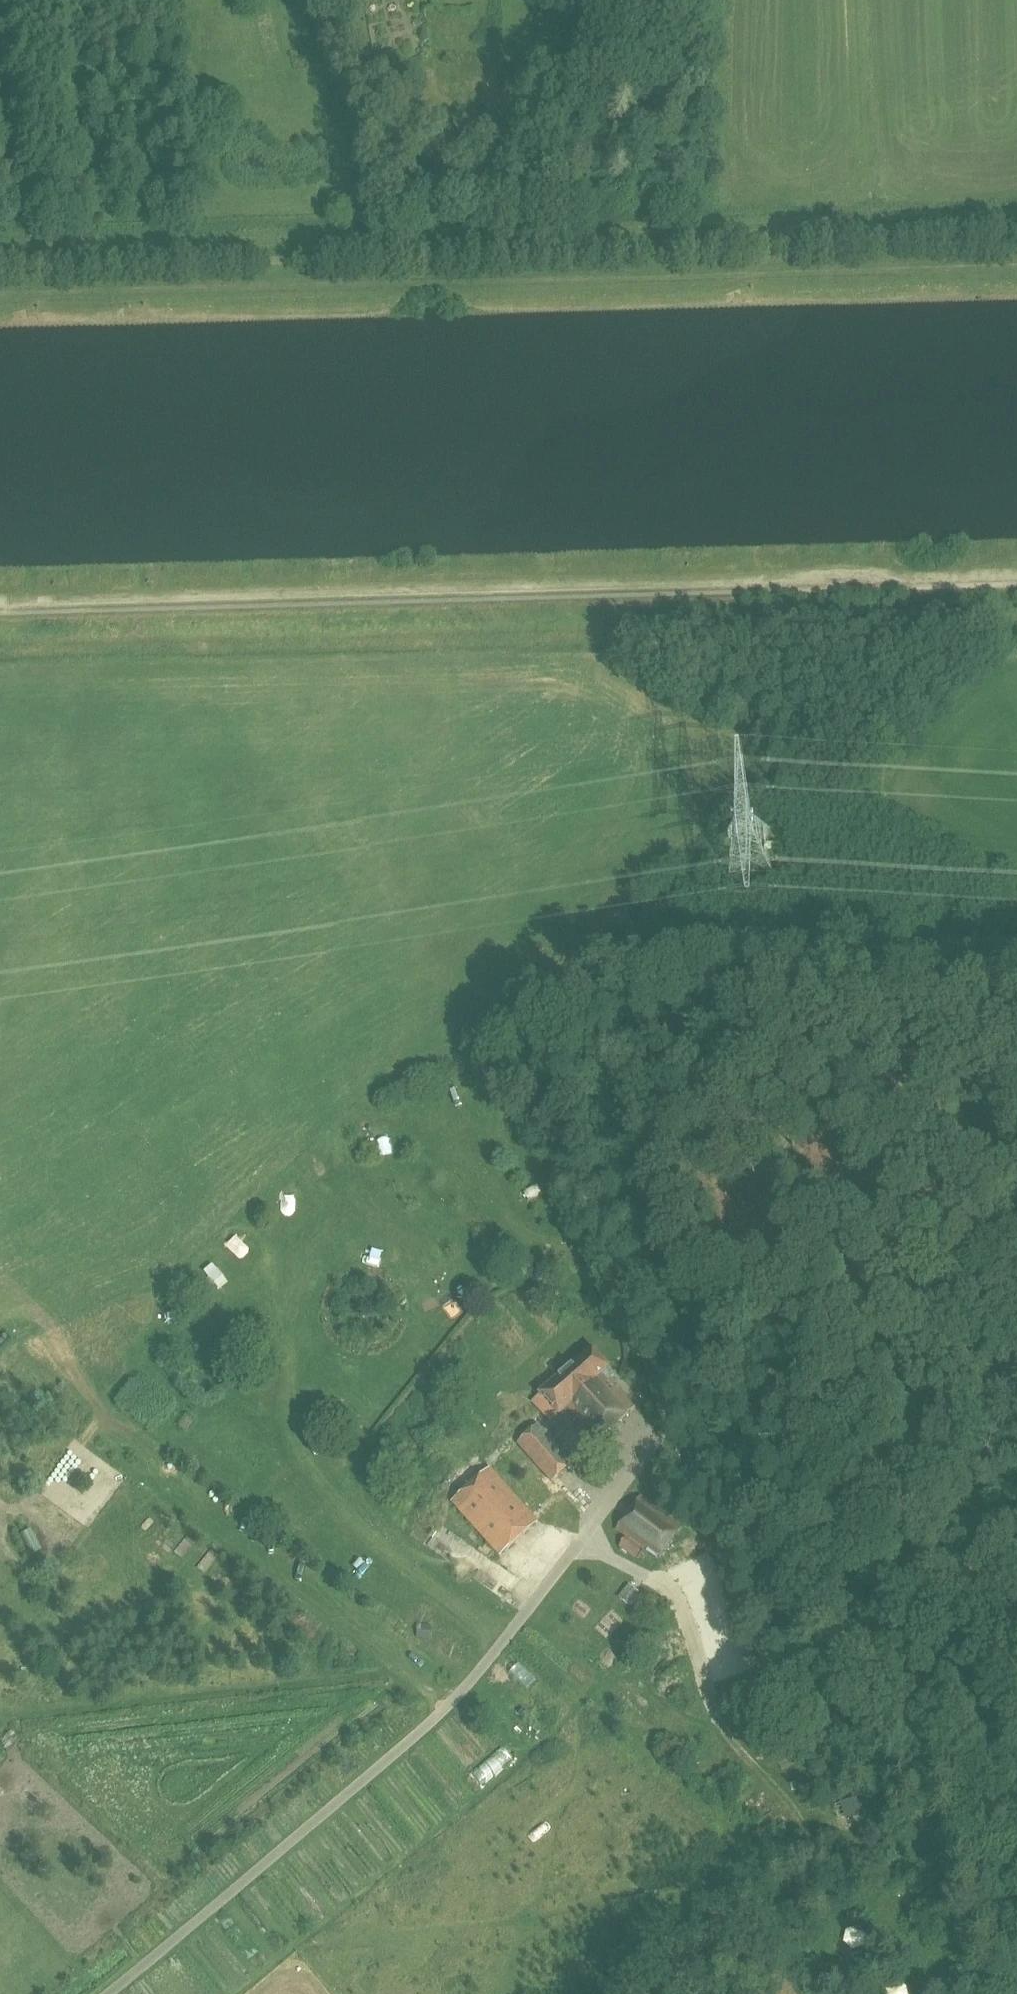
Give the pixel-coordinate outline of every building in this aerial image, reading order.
[(224,1294),(228,1276),(213,1272),(208,1290),(224,1294)] [(517,1444),(551,1482),(573,1463),(554,1441),(576,1422),(595,1443),(635,1408),(609,1379),(614,1374),(592,1349),(541,1393),(560,1415),(544,1430),(539,1424),(517,1444)] [(481,1369),(477,1380),(490,1385),(494,1374),(481,1369)] [(451,1503),(499,1556),(539,1521),(490,1466),(451,1503)] [(643,1549),(658,1560),(682,1526),(641,1494),(616,1529),(626,1536),(619,1547),(636,1558),(643,1549)] [(618,1598),(629,1606),(640,1592),(629,1584),(618,1598)] [(417,1637),(431,1637),(431,1624),(417,1624),(417,1637)] [(751,1807),(766,1815),(771,1806),(756,1798),(751,1807)]
